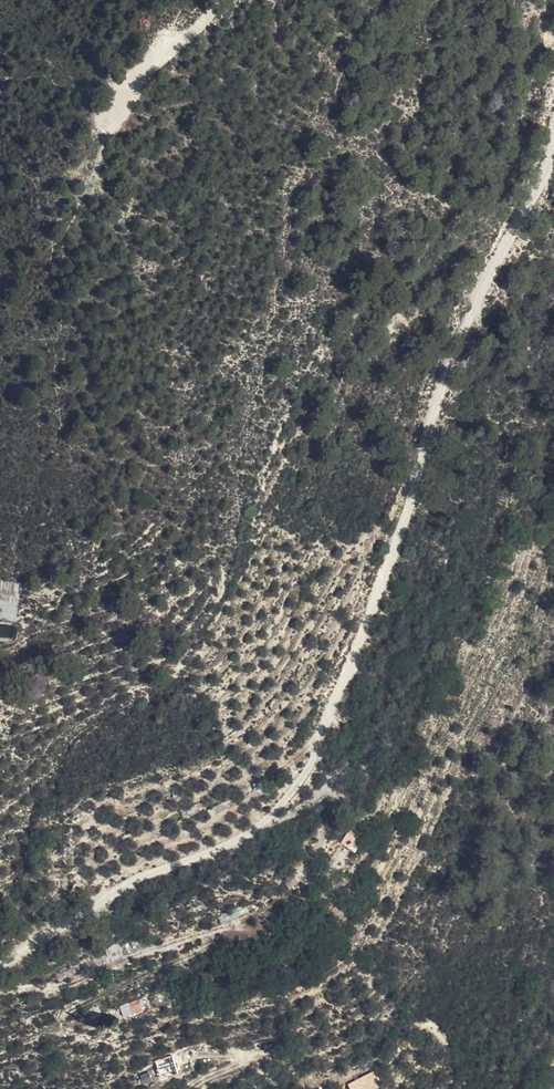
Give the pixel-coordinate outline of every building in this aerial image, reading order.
[(214,806),(231,796),(228,791),(211,800),(214,806)] [(193,805),(200,801),(197,796),(190,800),(193,805)] [(345,830),(352,834),(358,823),(350,819),(345,830)] [(300,881),(307,876),(303,871),(296,876),(300,881)] [(135,1001),(144,998),(142,991),(133,994),(135,1001)] [(160,1064),(174,1061),(170,1047),(156,1050),(160,1064)] [(380,1088),(372,1071),(346,1084),(349,1088),(378,1088),(380,1088)]
